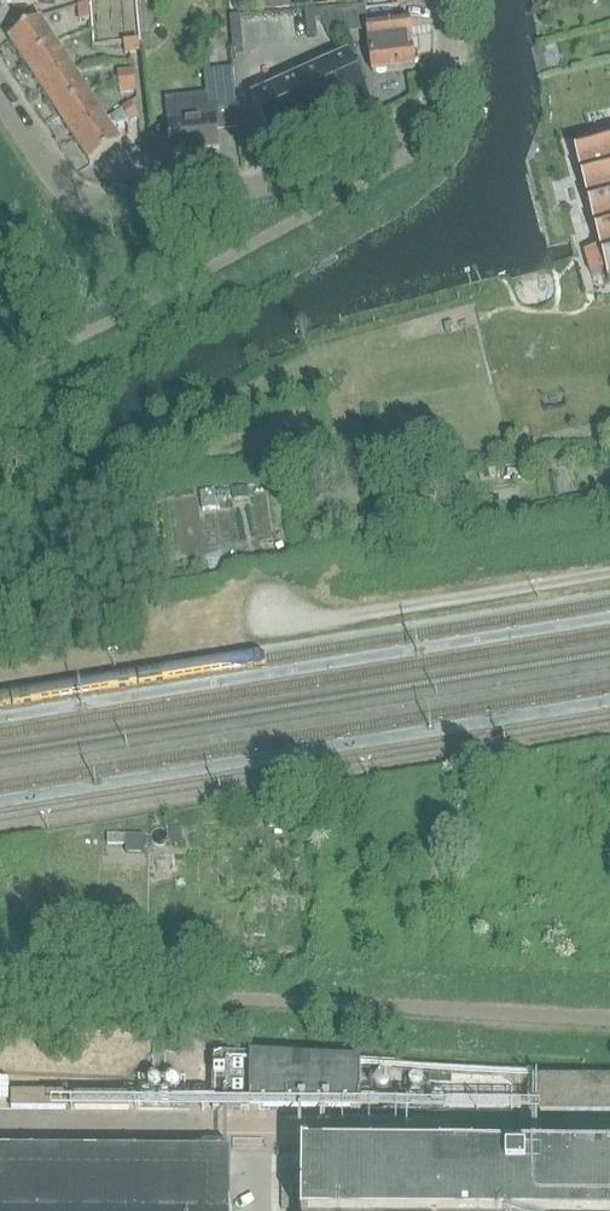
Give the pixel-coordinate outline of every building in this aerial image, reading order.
[(289,0),(260,0),(261,10),(290,8),(289,0)] [(90,4),(79,5),(79,21),(91,20),(90,4)] [(411,19),(368,24),(373,72),(416,67),(415,48),(412,49),(411,40),(413,39),(411,19)] [(26,65),(57,45),(41,20),(10,40),(26,65)] [(142,52),(141,40),(124,42),(126,54),(142,52)] [(73,70),(57,45),(26,65),(42,90),(73,70)] [(350,57),(253,100),(263,121),(262,121),(264,126),(265,126),(274,146),(294,138),(295,140),(298,139),(296,136),(371,103),(350,57)] [(214,96),(167,101),(172,157),(221,152),(219,132),(218,123),(239,121),(234,68),(211,71),(214,96)] [(122,94),(137,92),(134,69),(118,71),(122,94)] [(42,90),(58,115),(90,94),(73,70),(42,90)] [(58,115),(75,140),(106,119),(90,94),(58,115)] [(130,122),(140,116),(130,102),(121,108),(130,122)] [(106,119),(75,140),(91,164),(122,144),(106,119)] [(574,147),(600,248),(585,252),(591,274),(606,270),(609,282),(609,137),(574,147)] [(361,1111),(361,1061),(251,1055),(214,1055),(214,1110),(361,1111)] [(609,1113),(609,1079),(540,1079),(540,1113),(609,1113)] [(12,1108),(66,1108),(66,1093),(12,1093),(12,1108)] [(129,1109),(129,1093),(75,1093),(75,1109),(129,1109)] [(231,1152),(0,1150),(0,1210),(231,1210),(231,1152)] [(307,1155),(307,1153),(305,1153),(304,1210),(609,1210),(609,1157),(307,1155)]
